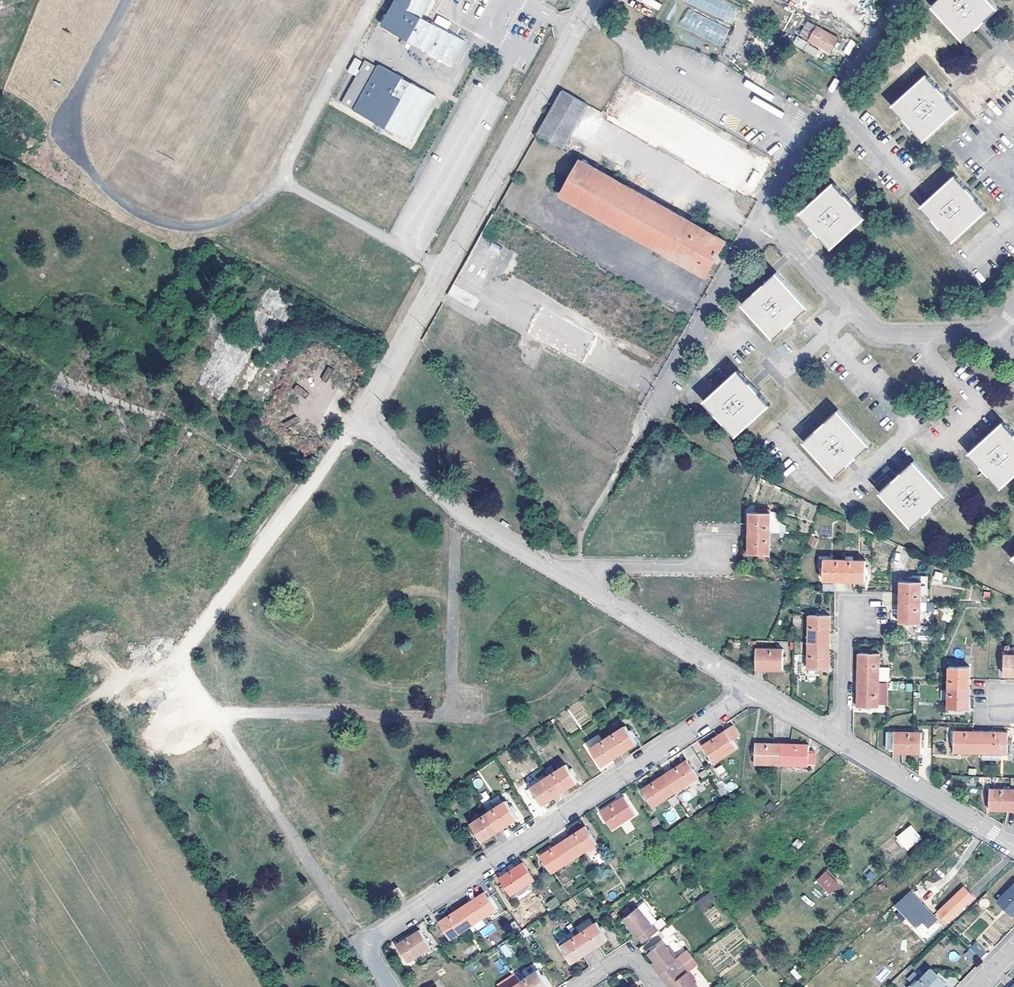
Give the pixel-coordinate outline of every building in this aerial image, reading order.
[(354,115),(411,146),(434,106),(398,86),(420,47),(456,67),(467,46),(422,21),(433,0),(397,0),(383,26),(385,27),(382,33),(388,36),(391,31),(399,35),(354,115)] [(932,6),(964,40),(998,8),(990,0),(939,0),(932,6)] [(680,25),(719,43),(726,27),(688,9),(680,25)] [(436,16),(434,23),(448,28),(451,20),(436,16)] [(832,51),(834,48),(839,39),(808,22),(800,34),(832,52),(832,51)] [(340,108),(354,115),(399,35),(391,31),(388,36),(382,33),(340,108)] [(892,107),(923,141),(958,109),(927,75),(892,107)] [(565,148),(590,104),(564,90),(539,133),(565,148)] [(706,275),(725,241),(582,160),(563,195),(706,275)] [(955,175),(921,207),(951,241),(986,209),(955,175)] [(864,217),(834,182),(798,214),(829,248),(864,217)] [(775,340),(810,308),(778,273),(742,304),(775,340)] [(453,285),(448,295),(474,308),(480,298),(453,285)] [(328,367),(321,378),(326,382),(333,370),(328,367)] [(740,371),(706,401),(735,434),(770,403),(755,387),(750,382),(740,371)] [(839,410),(805,441),(836,476),(870,445),(839,410)] [(969,453),(1000,488),(1013,475),(1013,433),(1003,421),(969,453)] [(946,496),(916,462),(914,462),(880,492),(912,527),(946,496)] [(750,533),(771,534),(771,513),(750,512),(750,533)] [(771,534),(750,533),(749,554),(770,554),(771,534)] [(823,580),(845,580),(845,560),(823,559),(823,580)] [(845,560),(845,580),(866,581),(866,560),(845,560)] [(900,601),(921,602),(922,581),(900,580),(900,601)] [(921,602),(900,601),(899,623),(921,623),(921,602)] [(809,641),(829,642),(829,615),(810,615),(809,641)] [(829,642),(809,641),(808,668),(828,669),(829,642)] [(784,649),(757,648),(757,669),(784,669),(784,649)] [(858,680),(879,680),(879,654),(858,653),(858,680)] [(1013,675),(1013,654),(1006,654),(1005,675),(1013,675)] [(949,687),(970,687),(971,666),(950,665),(949,687)] [(878,707),(878,705),(879,683),(879,680),(858,680),(857,707),(878,707)] [(879,683),(878,705),(886,705),(887,683),(879,683)] [(970,687),(949,687),(949,707),(970,708),(970,687)] [(607,735),(618,752),(635,741),(624,724),(607,735)] [(725,731),(732,740),(740,735),(733,725),(725,731)] [(725,731),(703,746),(714,763),(737,748),(732,740),(725,731)] [(894,745),(894,749),(922,750),(922,732),(887,731),(887,745),(894,745)] [(953,754),(981,755),(981,734),(954,733),(953,754)] [(981,734),(981,755),(982,755),(982,761),(999,761),(999,755),(1008,756),(1009,735),(981,734)] [(601,764),(618,752),(607,735),(589,747),(601,764)] [(755,764),(782,765),(783,744),(756,744),(755,764)] [(783,744),(782,765),(809,766),(810,745),(783,744)] [(664,775),(676,793),(698,777),(687,760),(664,775)] [(549,776),(560,793),(577,782),(566,765),(549,776)] [(717,775),(725,773),(723,765),(715,768),(717,775)] [(654,807),(676,793),(664,775),(642,790),(654,807)] [(542,805),(560,793),(549,776),(531,788),(536,795),(542,805)] [(530,799),(536,795),(531,788),(526,791),(530,799)] [(1013,810),(1013,789),(990,788),(989,809),(1013,810)] [(614,803),(601,812),(613,829),(636,814),(624,797),(614,803)] [(489,813),(500,830),(518,818),(506,801),(489,813)] [(483,842),(500,830),(489,813),(471,825),(483,842)] [(630,821),(621,825),(626,834),(634,829),(630,821)] [(895,838),(906,851),(922,839),(911,825),(895,838)] [(563,841),(574,859),(597,844),(586,826),(563,841)] [(552,873),(574,859),(563,841),(541,856),(552,873)] [(827,862),(817,870),(830,885),(840,877),(827,862)] [(512,870),(500,878),(511,895),(533,881),(522,864),(512,870)] [(955,922),(963,915),(960,912),(977,896),(973,892),(975,891),(968,885),(940,912),(950,922),(952,919),(955,922)] [(1000,900),(1013,913),(1013,912),(1013,885),(1000,900)] [(398,888),(394,891),(390,894),(395,902),(404,896),(398,888)] [(701,901),(706,897),(700,889),(695,893),(701,901)] [(912,889),(897,902),(904,910),(901,912),(906,918),(909,916),(919,926),(934,913),(912,889)] [(462,907),(473,925),(496,910),(485,892),(462,907)] [(557,897),(546,901),(549,910),(560,905),(557,897)] [(451,939),(473,925),(462,907),(440,922),(451,939)] [(661,931),(657,925),(653,927),(645,916),(639,908),(625,919),(645,944),(661,931)] [(653,927),(657,925),(648,914),(645,916),(653,927)] [(578,931),(591,924),(588,919),(576,927),(578,931)] [(580,934),(591,950),(608,939),(597,922),(580,934)] [(483,937),(496,930),(493,923),(479,930),(483,937)] [(420,930),(397,945),(409,963),(432,947),(420,930)] [(574,962),(591,950),(580,934),(563,945),(574,962)] [(507,942),(500,946),(506,958),(513,954),(507,942)] [(971,947),(980,956),(986,950),(978,942),(971,947)] [(661,973),(667,980),(686,965),(681,958),(678,960),(670,949),(665,943),(651,953),(656,959),(664,970),(661,973)] [(678,960),(681,958),(673,947),(670,949),(678,960)] [(848,948),(843,957),(850,961),(855,952),(848,948)] [(957,961),(959,953),(950,951),(948,959),(957,961)] [(500,959),(494,962),(500,973),(506,969),(500,959)] [(653,962),(661,973),(664,970),(656,959),(653,962)] [(686,965),(667,980),(672,986),(675,984),(677,986),(699,986),(696,983),(689,974),(691,972),(686,965)] [(915,986),(941,986),(947,981),(933,966),(913,985),(915,986)] [(524,986),(549,986),(538,970),(520,981),(524,986)] [(689,974),(696,983),(698,981),(691,972),(689,974)]
